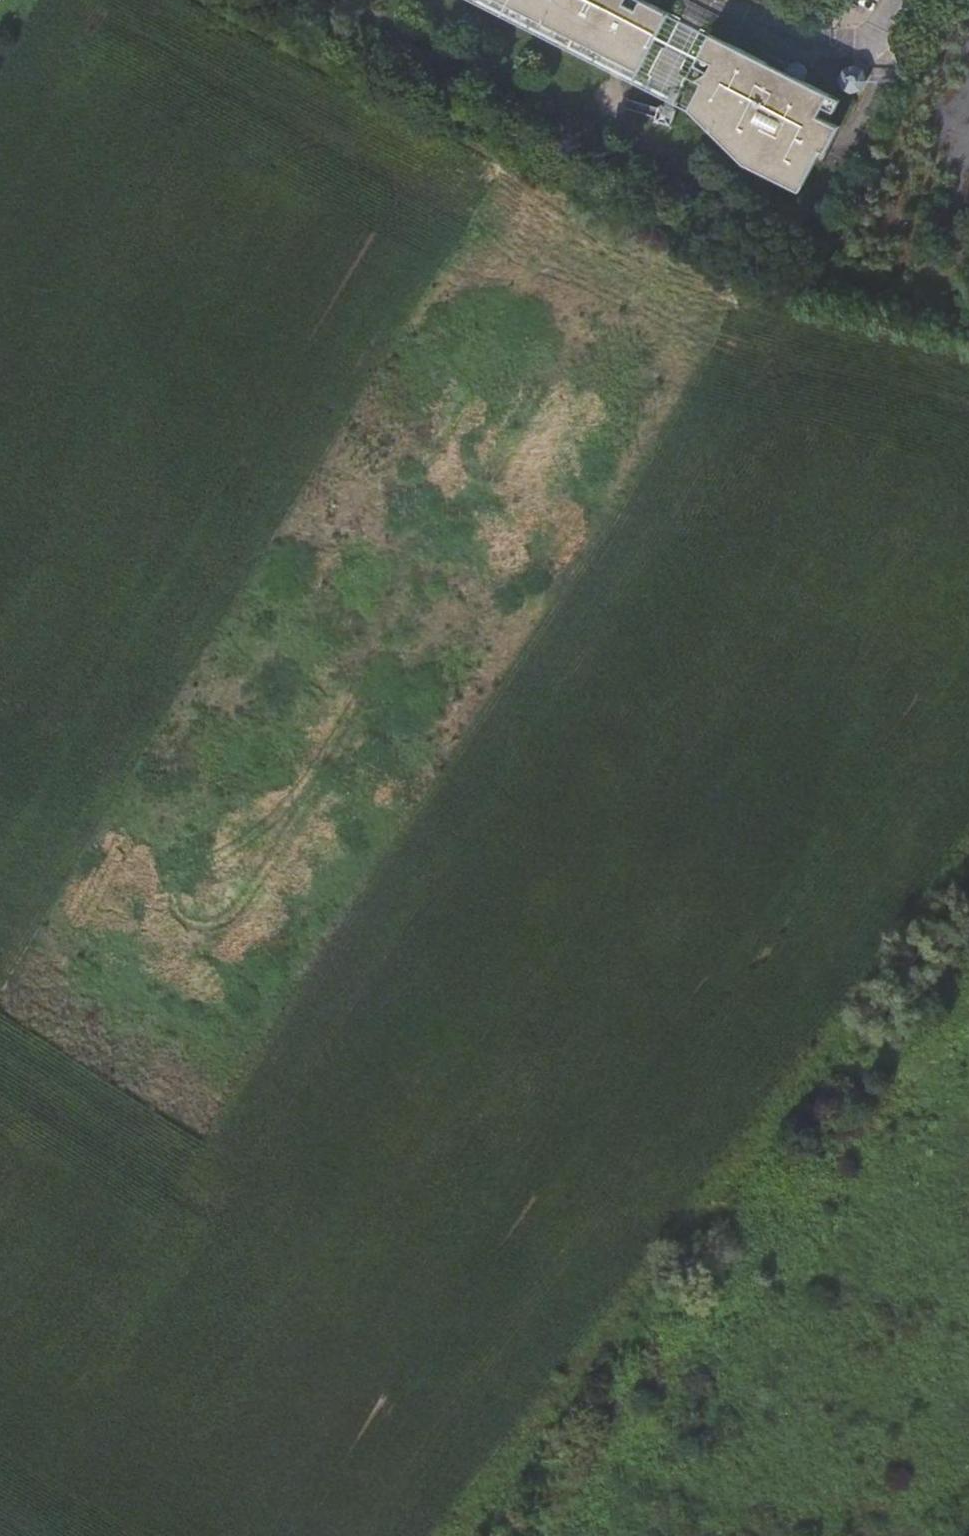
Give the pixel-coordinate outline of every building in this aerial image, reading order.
[(669,104),(679,109),(679,108),(691,114),(748,170),(798,196),(821,154),(826,157),(840,129),(832,125),(842,105),(804,86),(808,79),(806,72),(798,67),(790,69),(786,78),(790,90),(786,97),(767,87),(773,75),(769,72),(770,70),(636,0),(470,0),(669,104)] [(894,53),(903,82),(922,47),(899,35),(894,53)] [(868,84),(866,73),(855,67),(845,70),(840,80),(843,93),(853,98),(863,95),(868,84)] [(659,121),(675,126),(679,112),(662,107),(661,111),(632,102),(629,111),(659,119),(659,121)]
